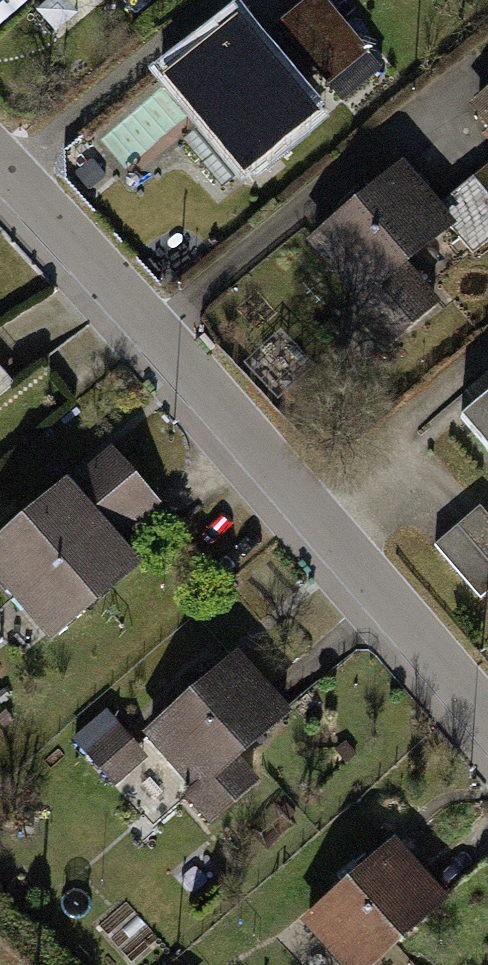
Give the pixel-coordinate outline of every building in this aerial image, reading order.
[(229,8),(157,72),(236,175),(315,107),(229,8)] [(473,102),(487,122),(487,91),(473,102)] [(402,163),(308,241),(355,297),(346,305),(384,351),(442,303),(408,262),(453,224),(402,163)] [(460,418),(487,452),(487,395),(460,418)] [(0,542),(0,574),(52,638),(145,562),(124,536),(163,505),(116,447),(0,542)] [(486,592),(487,590),(487,503),(443,539),(486,592)] [(237,650),(143,733),(192,789),(198,797),(243,757),(293,714),(237,650)] [(74,733),(114,783),(145,758),(105,708),(74,733)] [(198,797),(192,789),(184,796),(211,826),(263,780),(243,757),(198,797)] [(301,915),(337,964),(378,964),(439,921),(389,852),(301,915)]
